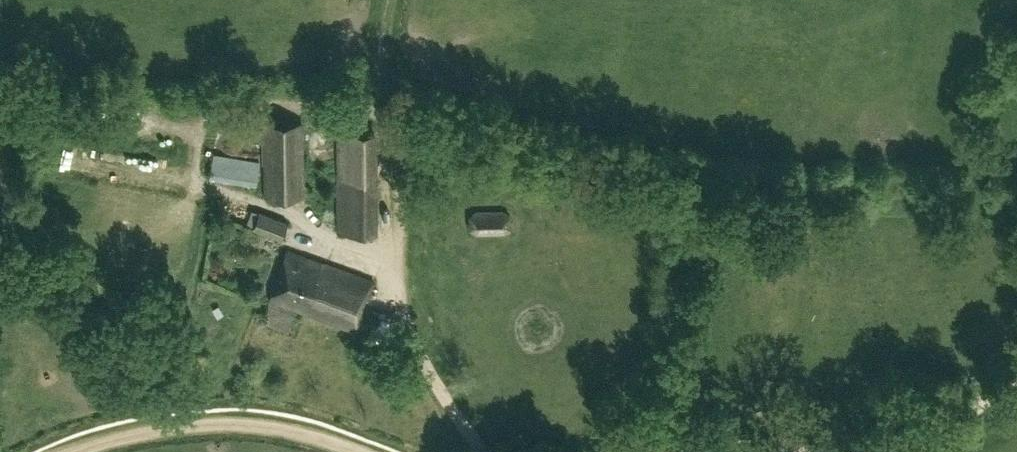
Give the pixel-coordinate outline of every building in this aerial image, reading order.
[(265,198),(303,197),(302,125),(264,125),(265,198)] [(336,233),(378,234),(378,134),(335,133),(336,233)] [(256,188),(259,161),(213,154),(210,180),(256,188)] [(253,230),(259,233),(281,241),(287,225),(266,218),(258,215),(253,230)] [(512,232),(512,217),(468,216),(468,234),(512,232)] [(355,333),(372,284),(289,254),(271,303),(355,333)]
